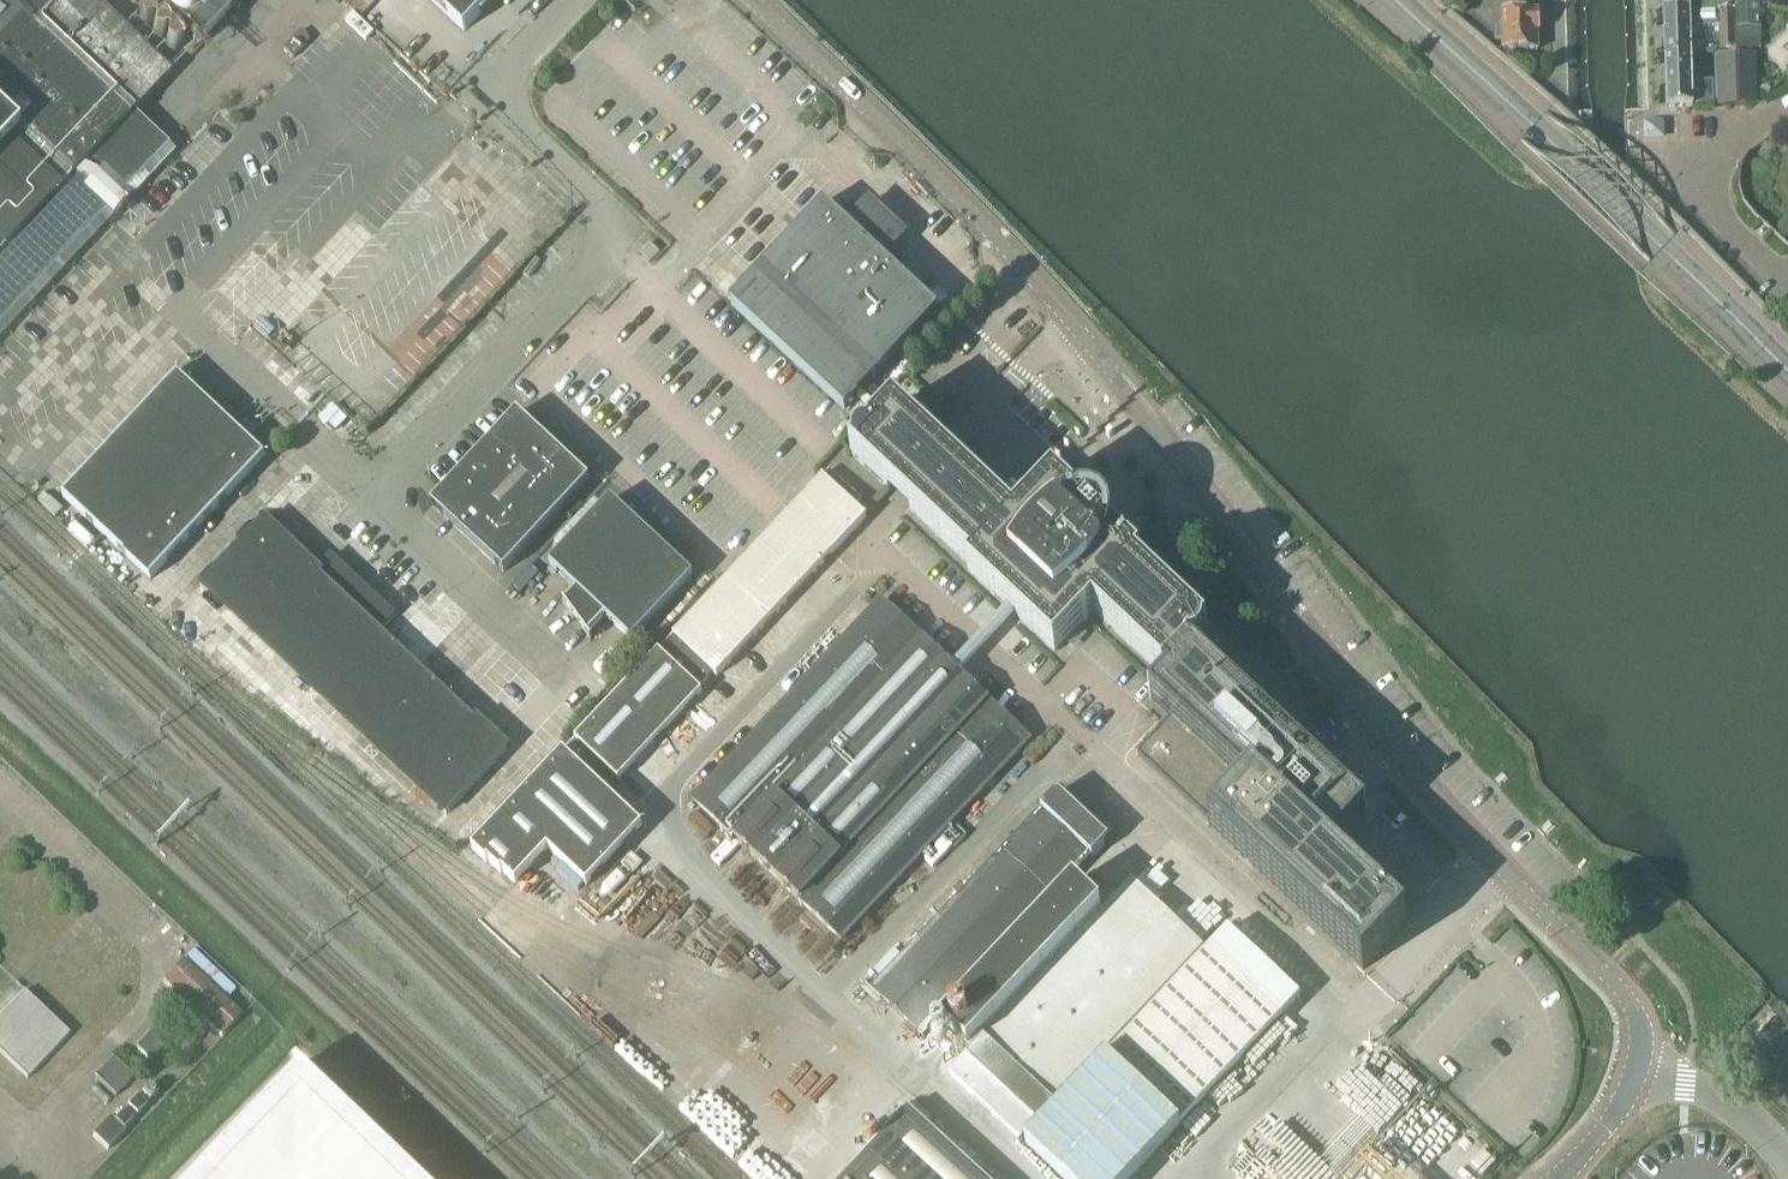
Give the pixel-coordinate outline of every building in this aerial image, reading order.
[(167,146),(132,113),(170,73),(93,0),(0,0),(0,324),(167,146)] [(147,1),(148,3),(150,4),(153,5),(155,6),(158,7),(160,7),(163,6),(162,9),(162,11),(163,14),(164,16),(165,18),(167,20),(168,22),(170,23),(173,24),(175,25),(178,25),(180,25),(182,24),(199,41),(228,11),(216,0),(146,0),(147,1)] [(463,32),(493,0),(429,0),(463,32)] [(1759,8),(1732,3),(1733,12),(1733,32),(1760,31),(1759,8)] [(1689,10),(1664,10),(1665,60),(1691,59),(1690,35),(1696,34),(1704,34),(1716,35),(1717,10),(1696,10),(1689,10)] [(1733,12),(1718,12),(1719,33),(1733,32),(1733,12)] [(1537,13),(1501,14),(1502,52),(1537,51),(1537,33),(1538,33),(1537,13)] [(1733,32),(1719,33),(1719,54),(1761,52),(1760,31),(1733,32)] [(1691,59),(1665,60),(1666,109),(1692,108),(1692,106),(1713,106),(1713,83),(1691,84),(1691,59)] [(1752,107),(1751,59),(1719,60),(1721,107),(1752,107)] [(1661,126),(1646,126),(1647,139),(1661,138),(1661,126)] [(823,204),(730,305),(844,412),(938,312),(894,270),(901,262),(893,255),(894,254),(891,251),(904,237),(869,204),(847,227),(823,204)] [(649,245),(639,255),(647,264),(649,265),(659,254),(649,245)] [(62,498),(150,581),(265,458),(177,376),(62,498)] [(1020,514),(1019,516),(1014,521),(1008,516),(1008,515),(1007,513),(1006,512),(1004,511),(1003,510),(983,492),(983,491),(982,489),(980,488),(979,487),(977,487),(958,468),(957,466),(956,465),(954,464),(944,454),(930,441),(929,440),(927,439),(908,421),(906,419),(905,417),(904,416),(902,416),(894,408),(868,435),(869,436),(869,437),(866,437),(864,437),(862,438),(860,439),(858,441),(856,443),(855,445),(854,447),(854,449),(853,451),(853,453),(853,454),(852,453),(850,455),(858,462),(858,463),(859,465),(861,466),(862,467),(864,467),(883,486),(884,488),(886,489),(887,490),(899,501),(908,510),(909,511),(910,513),(912,514),(914,515),(934,533),(934,535),(935,536),(937,537),(938,538),(939,539),(959,557),(960,558),(961,560),(962,561),(965,563),(970,568),(967,571),(989,592),(990,593),(991,595),(992,596),(995,597),(1027,628),(1028,629),(1029,631),(1030,632),(1033,633),(1055,654),(1083,623),(1085,623),(1086,621),(1087,620),(1089,617),(1093,612),(1099,618),(1100,619),(1101,621),(1103,622),(1105,623),(1124,641),(1125,643),(1126,645),(1128,646),(1129,647),(1130,647),(1150,665),(1150,667),(1152,668),(1153,669),(1155,670),(1155,671),(1163,678),(1165,677),(1168,680),(1149,700),(1169,719),(1136,756),(1210,825),(1208,827),(1363,971),(1406,924),(1331,854),(1367,816),(1331,783),(1332,782),(1333,780),(1333,779),(1333,777),(1332,776),(1331,775),(1330,774),(1328,773),(1327,773),(1325,773),(1324,774),(1323,775),(1290,744),(1293,739),(1295,735),(1296,730),(1297,726),(1298,721),(1298,717),(1298,712),(1298,708),(1297,703),(1295,699),(1294,695),(1292,691),(1290,687),(1287,683),(1285,681),(1282,677),(1278,674),(1275,671),(1271,669),(1267,667),(1262,665),(1258,664),(1252,662),(1247,662),(1243,662),(1238,662),(1233,663),(1229,664),(1224,665),(1220,667),(1216,669),(1212,672),(1193,653),(1192,655),(1188,652),(1189,651),(1188,650),(1189,650),(1192,649),(1195,649),(1197,648),(1199,646),(1200,645),(1202,643),(1203,641),(1204,638),(1204,636),(1204,634),(1205,633),(1206,633),(1207,632),(1199,624),(1199,623),(1198,622),(1197,620),(1195,619),(1193,619),(1174,600),(1174,599),(1173,598),(1171,597),(1170,596),(1168,595),(1149,577),(1148,576),(1147,574),(1146,573),(1145,572),(1143,571),(1137,565),(1140,562),(1118,542),(1119,541),(1118,540),(1117,539),(1116,538),(1115,537),(1113,536),(1081,506),(1080,505),(1079,503),(1078,502),(1077,501),(1075,500),(1075,501),(1053,481),(1025,510),(1024,511),(1022,512),(1021,513),(1020,514)] [(589,482),(517,414),(432,506),(503,574),(589,482)] [(502,873),(515,885),(547,851),(586,887),(614,857),(631,840),(642,828),(602,791),(614,779),(618,782),(701,693),(698,690),(712,674),(716,678),(866,519),(854,508),(861,501),(829,471),(823,478),(823,477),(602,711),(507,813),(471,850),(486,864),(487,863),(486,863),(487,862),(500,875),(501,874),(502,873)] [(604,618),(632,644),(693,578),(610,501),(549,567),(576,592),(565,604),(563,603),(562,603),(590,641),(591,641),(588,636),(604,618)] [(393,618),(351,578),(329,558),(316,572),(264,522),(203,586),(446,815),(507,750),(380,631),(393,618)] [(693,803),(724,831),(840,941),(1028,741),(882,602),(693,803)] [(1045,815),(935,932),(876,994),(917,1034),(937,1012),(944,1019),(940,1024),(970,1052),(949,1076),(1021,1143),(1203,949),(1131,882),(1102,912),(1099,909),(1100,908),(1073,883),(1063,893),(1060,890),(1056,887),(1087,855),(1092,859),(1108,842),(1056,793),(1040,811),(1045,815)] [(1025,1144),(1062,1178),(1131,1178),(1179,1127),(1179,1126),(1299,998),(1227,931),(1025,1144)] [(182,963),(165,981),(162,984),(221,1039),(241,1017),(182,963)] [(27,1081),(69,1036),(23,993),(0,1017),(0,1055),(27,1081)] [(140,1052),(149,1061),(167,1043),(157,1034),(140,1052)] [(94,1078),(115,1098),(133,1079),(112,1059),(94,1078)] [(388,1151),(308,1075),(301,1068),(299,1066),(299,1067),(286,1079),(191,1178),(417,1178),(388,1151)] [(93,1137),(104,1148),(108,1152),(125,1134),(122,1132),(158,1095),(149,1086),(114,1123),(110,1119),(93,1137)] [(907,1110),(857,1164),(844,1178),(983,1178),(907,1110)]
